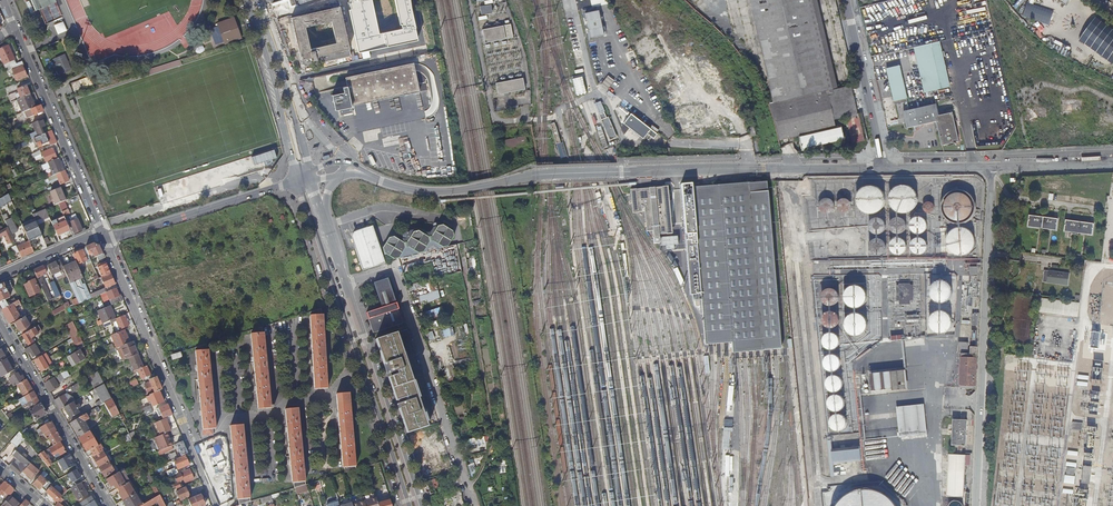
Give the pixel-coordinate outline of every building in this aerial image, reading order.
[(55,0),(24,0),(31,17),(41,13),(43,18),(49,16),(51,21),(62,17),(55,0)] [(379,38),(383,53),(402,48),(391,0),(370,0),(375,22),(353,27),(348,5),(291,18),(300,55),(299,56),(301,67),(372,51),(370,40),(379,38)] [(775,103),(770,105),(774,117),(777,126),(780,142),(798,138),(840,127),(844,141),(850,139),(846,122),(839,124),(838,119),(859,114),(852,85),(850,85),(836,89),(817,0),(754,0),(775,103)] [(481,5),(482,13),(493,11),(492,3),(481,5)] [(1023,16),(1049,24),(1053,11),(1027,3),(1023,16)] [(585,12),(591,37),(605,34),(600,9),(585,12)] [(237,27),(233,17),(217,23),(219,29),(221,29),(224,38),(222,38),(225,44),(241,38),(238,29),(236,29),(235,27),(237,27)] [(62,21),(53,25),(57,34),(66,30),(62,21)] [(513,37),(510,24),(482,29),(485,43),(513,37)] [(1092,29),(1087,36),(1085,46),(1087,53),(1092,59),(1098,62),(1105,64),(1112,63),(1112,62),(1112,25),(1105,24),(1098,25),(1092,29)] [(949,87),(939,43),(925,46),(935,90),(949,87)] [(16,64),(8,46),(0,50),(0,55),(6,68),(10,67),(16,64)] [(882,47),(884,54),(895,102),(908,99),(898,53),(889,55),(888,53),(886,46),(882,47)] [(64,55),(54,58),(60,72),(69,68),(64,55)] [(180,60),(146,70),(148,75),(181,65),(180,60)] [(23,65),(22,62),(16,64),(10,67),(17,81),(27,77),(22,66),(23,65)] [(344,92),(332,95),(335,110),(340,109),(341,115),(353,112),(352,105),(419,90),(414,66),(416,66),(415,63),(345,77),(347,86),(343,87),(344,92)] [(583,75),(573,78),(577,94),(587,91),(583,75)] [(73,82),(75,88),(92,82),(89,76),(73,82)] [(525,89),(523,77),(496,83),(498,94),(525,89)] [(8,96),(11,103),(17,100),(28,95),(29,95),(26,86),(17,90),(18,91),(8,96)] [(25,112),(35,108),(33,102),(31,102),(28,95),(17,100),(23,113),(25,112)] [(960,142),(953,113),(939,116),(936,101),(909,107),(910,111),(904,112),(908,129),(937,122),(943,146),(960,142)] [(43,112),(40,105),(35,108),(25,112),(25,113),(23,114),(25,119),(43,112)] [(654,138),(659,133),(631,113),(624,123),(644,137),(647,133),(654,138)] [(616,137),(608,116),(601,119),(609,140),(616,137)] [(852,144),(864,141),(858,118),(846,121),(846,122),(850,139),(852,144)] [(45,134),(51,131),(50,127),(43,130),(43,131),(42,131),(40,128),(42,128),(45,127),(42,120),(32,124),(36,132),(31,134),(33,139),(33,138),(45,134)] [(550,124),(556,143),(560,142),(554,123),(550,124)] [(802,151),(844,141),(840,127),(798,138),(802,151)] [(57,143),(51,131),(45,134),(45,135),(41,137),(46,148),(57,143)] [(525,136),(504,140),(506,149),(527,144),(525,136)] [(560,142),(556,143),(554,144),(559,159),(569,156),(564,141),(560,142)] [(48,162),(57,159),(52,149),(42,153),(47,163),(48,162)] [(263,166),(274,162),(273,158),(278,157),(275,149),(251,156),(254,166),(262,163),(263,166)] [(54,175),(64,171),(59,158),(57,159),(48,162),(50,168),(52,172),(53,172),(54,175)] [(69,181),(64,170),(64,171),(54,175),(53,175),(51,176),(48,178),(49,180),(51,179),(51,180),(57,177),(60,185),(69,181)] [(775,349),(781,348),(767,183),(749,185),(749,184),(692,189),(695,221),(688,222),(688,226),(688,235),(687,235),(687,240),(685,240),(690,295),(701,294),(705,345),(711,344),(718,344),(726,343),(732,342),(733,353),(737,353),(744,352),(751,352),(758,351),(763,351),(762,350),(768,350),(775,349)] [(893,191),(890,196),(890,198),(890,203),(891,207),(895,211),(900,214),(905,215),(909,214),(914,211),(918,206),(919,203),(919,198),(916,191),(914,188),(909,186),(906,185),(901,186),(896,188),(893,191)] [(630,189),(632,213),(642,212),(642,208),(644,207),(646,232),(654,231),(655,241),(660,241),(660,234),(671,233),(667,186),(630,189)] [(881,190),(877,187),(870,186),(865,187),(861,189),(858,193),(857,198),(857,203),(860,209),(864,212),(868,214),(871,214),(876,214),(879,212),(883,209),(885,204),(886,200),(885,195),(881,190)] [(50,192),(55,205),(58,204),(64,201),(65,200),(60,188),(59,188),(53,191),(50,192)] [(964,193),(960,192),(957,193),(953,194),(950,196),(948,198),(946,201),(945,205),(945,208),(946,212),(948,215),(951,217),(954,219),(957,220),(961,220),(964,220),(967,218),(970,216),(972,213),(973,210),(974,206),(973,203),(972,200),(970,197),(967,194),(964,193)] [(0,199),(0,206),(10,200),(8,195),(0,199)] [(830,197),(828,197),(826,197),(824,198),(822,199),(821,200),(820,202),(819,204),(819,207),(820,209),(821,211),(822,212),(824,213),(826,214),(828,214),(831,213),(833,213),(834,211),(835,209),(836,207),(836,205),(836,203),(835,201),(834,199),(832,198),(830,197)] [(848,198),(846,198),(844,198),(843,199),(841,199),(840,201),(839,203),(838,204),(839,206),(839,208),(840,210),(841,211),(843,212),(845,212),(846,213),(848,212),(850,211),(851,210),(852,209),(853,207),(853,205),(853,203),(852,202),(851,200),(850,199),(848,198)] [(70,213),(64,201),(58,204),(59,206),(64,216),(70,213)] [(931,202),(930,202),(928,202),(927,203),(926,204),(925,205),(924,207),(925,208),(925,210),(926,211),(928,212),(929,212),(931,212),(932,211),(934,210),(935,209),(935,207),(935,206),(934,204),(933,203),(931,202)] [(35,220),(35,221),(44,217),(45,220),(49,219),(46,211),(45,209),(32,215),(35,220)] [(1029,226),(1057,229),(1059,218),(1031,214),(1029,226)] [(881,217),(879,217),(876,217),(874,218),(872,220),(870,222),(870,225),(870,228),(871,230),(873,232),(875,233),(878,234),(880,234),(883,233),(885,231),(886,228),(887,226),(886,223),(885,221),(884,219),(881,217)] [(902,217),(900,217),(897,217),(895,218),(893,220),(891,222),(891,225),(891,228),(892,230),(894,232),(896,233),(899,234),(902,234),(904,233),(906,231),(907,228),(908,226),(908,223),(906,221),(905,219),(902,217)] [(922,217),(920,217),(917,217),(915,218),(913,220),(911,222),(911,225),(911,227),(912,230),(914,232),(916,233),(919,234),(922,233),(924,232),(926,231),(927,228),(928,226),(928,223),(926,221),(925,218),(922,217)] [(11,218),(5,221),(7,227),(11,235),(17,232),(11,218)] [(70,218),(68,219),(74,233),(82,230),(77,219),(72,222),(70,218)] [(839,219),(837,218),(834,219),(832,219),(831,221),(829,222),(828,224),(828,226),(828,228),(828,230),(829,232),(831,234),(833,235),(835,236),(837,236),(839,235),(841,234),(843,233),(844,231),(844,229),(845,227),(844,225),(844,223),(842,221),(841,220),(839,219)] [(35,220),(22,226),(29,241),(41,235),(35,221),(35,220)] [(1068,220),(1066,231),(1094,234),(1095,223),(1068,220)] [(52,225),(58,238),(69,233),(66,225),(59,228),(57,223),(52,225)] [(363,271),(385,263),(373,226),(354,232),(351,237),(358,256),(363,271)] [(394,260),(398,259),(399,259),(428,252),(447,247),(454,238),(453,232),(442,226),(433,228),(430,233),(427,234),(419,229),(418,229),(417,230),(416,230),(415,230),(414,230),(414,231),(413,230),(409,231),(409,233),(405,234),(406,238),(403,239),(399,240),(392,242),(389,239),(387,243),(386,243),(382,244),(385,257),(389,256),(394,260)] [(0,232),(0,237),(3,235),(7,244),(14,241),(11,235),(7,227),(5,228),(0,232)] [(965,228),(961,227),(958,228),(954,229),(951,231),(949,233),(947,237),(946,240),(946,244),(947,247),(949,250),(952,253),(955,254),(958,255),(962,256),(965,255),(968,253),(971,251),(973,248),(974,245),(975,241),(974,238),(973,235),(971,232),(968,230),(965,228)] [(902,238),(900,237),(897,238),(895,239),(893,241),(892,243),(891,246),(891,248),(892,251),(894,253),(896,254),(899,254),(902,254),(904,253),(906,251),(908,249),(908,246),(908,244),(907,241),(905,239),(902,238)] [(923,238),(920,237),(917,237),(915,238),(913,240),(912,243),(911,245),(911,248),(913,250),(914,252),(917,254),(919,254),(922,254),(924,253),(926,251),(928,249),(928,246),(928,243),(927,241),(925,239),(923,238)] [(881,238),(879,238),(876,238),(874,239),(872,241),(870,243),(870,246),(870,248),(871,251),(873,253),(875,254),(878,255),(881,254),(883,253),(885,251),(886,249),(887,247),(887,244),(885,242),(884,240),(881,238)] [(840,240),(837,240),(835,240),(833,241),(832,242),(830,243),(829,245),(829,247),(829,249),(829,251),(830,253),(832,255),(834,256),(836,257),(838,257),(840,256),(842,255),(843,254),(845,252),(845,250),(846,248),(845,246),(845,244),(843,242),(842,241),(840,240)] [(856,240),(856,255),(865,255),(866,240),(856,240)] [(34,252),(29,242),(16,247),(19,254),(21,258),(34,252)] [(97,257),(102,254),(99,246),(94,244),(85,247),(85,249),(90,259),(97,257)] [(90,259),(85,249),(82,250),(83,250),(72,255),(73,257),(78,266),(79,265),(79,264),(90,259)] [(102,254),(97,257),(99,263),(107,260),(104,254),(102,254)] [(78,266),(73,257),(65,260),(67,265),(63,267),(64,269),(79,304),(92,298),(86,284),(85,283),(81,285),(78,279),(83,277),(78,266)] [(51,275),(64,269),(63,267),(60,260),(47,266),(51,275)] [(102,277),(110,273),(106,262),(101,264),(102,266),(99,267),(98,265),(97,266),(102,277)] [(43,266),(34,270),(47,301),(51,299),(41,276),(46,273),(43,266)] [(1045,269),(1043,281),(1068,284),(1070,273),(1045,269)] [(101,277),(99,278),(100,280),(101,279),(105,288),(115,284),(110,273),(102,277),(101,277)] [(374,334),(402,324),(398,310),(396,303),(388,278),(374,283),(382,307),(367,313),(372,329),(374,334)] [(39,292),(34,279),(29,281),(29,282),(24,284),(29,296),(39,292)] [(1,310),(16,301),(14,298),(6,302),(5,300),(10,298),(6,289),(7,288),(8,290),(11,288),(12,290),(13,289),(10,281),(0,285),(0,307),(1,310)] [(60,295),(54,281),(49,283),(56,297),(60,295)] [(944,282),(942,281),(939,281),(937,282),(934,284),(932,286),(931,288),(931,291),(931,293),(931,296),(933,298),(935,300),(937,302),(939,303),(942,303),(945,302),(947,301),(949,299),(951,297),(952,294),(952,292),(952,289),(951,286),(949,284),(947,283),(944,282)] [(859,287),(857,286),(854,287),(851,287),(849,289),(847,291),(846,293),(845,296),(845,299),(846,301),(847,304),(849,306),(852,307),(854,308),(857,308),(860,307),(862,306),(864,305),(866,302),(867,300),(867,297),(867,294),(865,292),(864,290),(862,288),(859,287)] [(105,292),(104,288),(91,294),(93,297),(98,295),(100,294),(105,292)] [(123,300),(122,296),(120,297),(116,288),(106,292),(107,294),(112,305),(123,300)] [(834,289),(831,289),(829,289),(827,289),(825,291),(824,292),(823,294),(822,296),(822,298),(823,301),(824,302),(826,304),(827,305),(829,306),(832,306),(834,305),(836,304),(837,303),(839,301),(839,299),(840,297),(839,295),(838,293),(837,291),(835,290),(834,289)] [(419,295),(422,303),(441,298),(439,290),(419,295)] [(16,301),(1,310),(9,323),(20,317),(14,307),(19,304),(18,302),(19,301),(18,300),(16,301)] [(54,316),(66,309),(64,304),(52,311),(54,316)] [(110,320),(115,318),(110,305),(97,311),(103,323),(110,320)] [(310,316),(314,389),(328,388),(323,315),(322,315),(321,308),(310,312),(310,316)] [(444,321),(440,310),(436,311),(439,323),(444,321)] [(833,312),(831,311),(829,312),(827,312),(825,313),(823,315),(822,317),(822,319),(822,321),(823,323),(824,325),(825,327),(827,328),(829,328),(831,329),(833,328),(835,327),(837,326),(838,324),(839,322),(839,320),(839,318),(838,316),(837,314),(835,313),(833,312)] [(944,312),(942,311),(939,312),(936,312),(934,314),(932,316),(931,318),(930,321),(930,324),(931,326),(932,329),(934,331),(937,332),(939,333),(942,333),(945,333),(947,331),(949,330),(951,327),(952,325),(952,322),(952,319),(951,317),(949,315),(947,313),(944,312)] [(859,314),(857,313),(854,314),(851,314),(849,316),(847,318),(846,320),(845,323),(845,326),(846,328),(847,331),(849,333),(852,334),(854,335),(857,335),(860,335),(862,333),(864,331),(866,329),(867,327),(867,324),(867,321),(866,319),(864,317),(862,315),(859,314)] [(124,315),(115,319),(115,318),(110,320),(111,323),(116,320),(120,329),(129,325),(124,315)] [(32,329),(25,316),(14,323),(20,332),(21,331),(23,334),(32,329)] [(72,338),(79,334),(73,321),(66,325),(72,338)] [(42,332),(38,325),(32,329),(23,334),(22,335),(28,345),(33,342),(31,338),(42,332)] [(251,334),(258,409),(271,408),(264,333),(262,333),(262,327),(250,330),(251,334)] [(121,346),(130,342),(124,330),(111,335),(117,348),(121,346)] [(378,337),(404,433),(427,427),(401,331),(378,337)] [(833,333),(831,333),(829,333),(827,334),(825,335),(824,337),(823,339),(822,341),(822,343),(823,345),(824,347),(825,348),(827,349),(829,350),(831,350),(834,350),(836,349),(837,347),(838,346),(839,344),(839,341),(839,339),(838,337),(837,336),(835,334),(833,333)] [(79,334),(72,338),(75,344),(82,340),(79,334)] [(130,342),(121,346),(121,348),(117,349),(122,359),(126,358),(126,359),(129,358),(138,354),(135,349),(138,348),(135,340),(130,342)] [(195,351),(203,429),(202,429),(203,436),(213,434),(212,428),(216,428),(208,350),(207,350),(206,343),(195,347),(195,351)] [(25,349),(27,354),(30,352),(33,357),(40,353),(34,344),(25,349)] [(80,349),(70,355),(76,364),(85,359),(83,356),(88,353),(85,346),(83,348),(80,349)] [(46,353),(34,360),(41,372),(43,371),(54,365),(47,354),(46,354),(46,353)] [(183,358),(181,353),(172,356),(173,361),(183,358)] [(138,369),(143,367),(138,354),(129,358),(134,371),(138,369)] [(76,364),(70,355),(67,357),(72,367),(76,364)] [(835,355),(833,355),(831,355),(829,356),(827,357),(825,359),(824,361),(824,363),(824,365),(825,367),(826,369),(827,370),(829,371),(831,372),(833,372),(835,372),(837,371),(839,369),(840,368),(841,366),(841,364),(841,361),(840,359),(839,358),(837,356),(835,355)] [(978,358),(961,357),(960,385),(976,386),(978,358)] [(6,358),(0,362),(0,376),(1,378),(13,371),(6,358)] [(1094,378),(1102,379),(1103,360),(1095,360),(1094,378)] [(143,367),(138,369),(142,378),(143,378),(143,379),(146,378),(145,377),(146,376),(150,374),(147,365),(143,367)] [(61,373),(61,374),(64,379),(70,375),(66,370),(61,373)] [(907,370),(871,372),(872,392),(909,390),(907,370)] [(98,371),(88,377),(95,389),(103,384),(104,384),(98,371)] [(17,384),(25,380),(22,375),(20,377),(18,373),(9,378),(13,386),(17,384)] [(59,374),(55,377),(59,383),(64,380),(64,379),(61,374),(59,374)] [(42,379),(44,383),(51,379),(49,375),(42,379)] [(837,376),(835,375),(833,376),(831,376),(829,377),(828,379),(827,381),(826,383),(826,385),(827,387),(828,389),(829,391),(831,392),(833,392),(835,393),(837,392),(839,391),(841,390),(842,388),(843,386),(843,384),(843,382),(842,380),(841,378),(839,377),(837,376)] [(144,384),(149,394),(159,390),(162,389),(156,377),(148,380),(149,381),(144,384)] [(45,384),(50,392),(59,387),(55,379),(54,378),(51,379),(44,383),(45,384)] [(24,396),(33,391),(26,379),(25,380),(17,384),(24,396)] [(78,383),(70,387),(73,392),(81,388),(78,383)] [(95,389),(101,400),(95,403),(97,407),(103,403),(104,403),(112,399),(110,396),(104,384),(103,384),(95,389)] [(164,401),(159,390),(149,394),(150,396),(147,397),(149,402),(151,401),(153,406),(164,401)] [(24,396),(19,399),(22,405),(24,404),(37,397),(33,391),(24,396)] [(356,467),(349,393),(347,393),(336,394),(343,467),(344,467),(345,473),(356,470),(356,467)] [(64,395),(55,400),(60,409),(64,407),(73,402),(75,401),(73,397),(64,395)] [(839,395),(837,395),(835,395),(832,396),(831,397),(829,398),(828,400),(828,403),(828,405),(828,407),(829,409),(831,410),(833,411),(835,412),(837,412),(839,412),(841,411),(843,409),(844,407),(845,405),(845,403),(844,401),(844,399),(842,397),(841,396),(839,395)] [(40,403),(37,397),(24,404),(25,407),(28,405),(31,409),(40,403)] [(112,399),(104,403),(112,417),(119,413),(117,409),(112,399)] [(73,402),(64,407),(70,418),(79,412),(77,409),(80,407),(78,404),(75,406),(73,402)] [(36,420),(46,413),(40,403),(31,409),(29,410),(30,410),(29,411),(30,412),(31,412),(36,420)] [(173,415),(168,404),(158,408),(160,412),(158,412),(159,416),(161,415),(163,418),(168,416),(168,417),(173,415)] [(925,404),(897,407),(900,436),(928,433),(925,404)] [(96,411),(94,408),(70,423),(79,437),(89,431),(84,421),(88,418),(87,416),(96,411)] [(305,481),(298,408),(285,409),(292,483),(293,483),(294,489),(305,485),(305,481)] [(9,419),(10,421),(16,417),(15,416),(14,417),(11,412),(6,415),(9,419)] [(841,415),(839,414),(837,415),(834,415),(833,416),(831,418),(830,420),(830,422),(830,424),(830,426),(831,428),(833,430),(835,431),(837,431),(839,432),(841,431),(843,430),(845,429),(846,427),(847,425),(847,423),(847,421),(846,419),(844,417),(843,416),(841,415)] [(171,431),(165,418),(155,422),(161,435),(165,433),(167,432),(171,431)] [(968,420),(953,419),(952,445),(967,446),(968,420)] [(9,422),(3,429),(0,432),(0,434),(3,437),(13,426),(9,422)] [(43,433),(54,427),(51,422),(36,430),(40,436),(42,434),(43,433)] [(1083,423),(1073,422),(1072,429),(1082,430),(1083,423)] [(250,498),(243,425),(230,426),(237,499),(238,499),(239,505),(241,505),(242,504),(250,502),(250,498)] [(60,442),(62,440),(54,427),(43,433),(42,434),(44,438),(46,437),(47,439),(50,437),(50,440),(53,445),(60,442)] [(27,428),(20,432),(23,436),(29,432),(27,428)] [(79,437),(78,437),(87,452),(89,450),(97,446),(100,444),(98,441),(96,442),(90,430),(89,431),(79,437)] [(13,439),(11,441),(17,447),(25,438),(23,436),(20,432),(19,432),(13,439)] [(161,435),(154,438),(158,446),(160,451),(170,446),(172,445),(170,441),(168,442),(165,433),(161,435)] [(178,443),(176,444),(181,455),(187,453),(182,441),(178,443)] [(65,452),(60,442),(53,445),(38,454),(48,467),(53,464),(45,453),(50,450),(53,455),(55,454),(58,452),(60,455),(65,452)] [(29,444),(24,450),(34,459),(38,454),(29,444)] [(173,449),(172,445),(170,446),(160,451),(158,451),(159,455),(173,449)] [(218,445),(201,452),(208,470),(226,463),(218,445)] [(97,446),(89,450),(99,467),(109,462),(110,461),(108,458),(112,455),(113,455),(113,454),(112,453),(112,452),(111,452),(110,452),(105,455),(102,451),(100,452),(97,446)] [(833,449),(834,463),(862,460),(861,446),(833,449)] [(13,462),(9,466),(19,476),(23,471),(30,464),(30,463),(17,451),(15,453),(14,452),(12,454),(22,462),(20,463),(18,466),(13,462)] [(58,460),(64,471),(74,465),(71,459),(74,458),(71,453),(58,460)] [(174,460),(179,458),(177,453),(167,458),(168,462),(174,460)] [(22,462),(12,454),(11,455),(20,463),(22,462)] [(971,465),(971,455),(949,454),(947,497),(964,497),(965,465),(971,465)] [(189,464),(185,455),(179,458),(174,460),(178,469),(175,470),(175,469),(167,472),(169,477),(174,475),(180,472),(184,471),(183,467),(184,466),(189,464)] [(109,462),(99,467),(104,477),(114,471),(109,462)] [(30,464),(23,471),(32,479),(39,471),(30,464)] [(1092,466),(1084,465),(1082,483),(1090,484),(1092,466)] [(176,489),(183,486),(181,482),(182,481),(181,481),(184,480),(185,483),(194,479),(190,469),(181,473),(180,472),(174,475),(177,483),(174,484),(176,489)] [(121,471),(118,472),(125,484),(128,483),(121,471)] [(118,472),(106,479),(111,487),(114,486),(116,489),(118,488),(125,484),(118,472)] [(51,486),(52,484),(49,481),(47,483),(46,482),(47,481),(40,475),(33,484),(39,489),(43,485),(44,486),(42,488),(46,491),(51,486)] [(1076,477),(1065,475),(1064,482),(1075,484),(1076,477)] [(80,483),(84,481),(82,476),(74,481),(76,485),(80,483)] [(435,496),(437,495),(435,489),(439,487),(436,480),(442,478),(441,476),(431,479),(432,481),(427,482),(427,485),(425,486),(428,497),(435,496)] [(71,488),(76,485),(74,481),(71,477),(61,482),(65,487),(67,490),(71,488)] [(7,499),(10,495),(15,490),(4,481),(0,486),(0,494),(1,495),(2,494),(7,499)] [(131,481),(129,482),(135,494),(138,492),(131,481)] [(125,484),(118,488),(120,492),(119,493),(123,500),(135,494),(129,482),(128,483),(125,484)] [(87,494),(80,483),(76,485),(71,488),(78,500),(87,494)] [(151,485),(157,496),(160,495),(158,491),(154,483),(152,484),(151,485)] [(51,486),(46,491),(57,502),(61,498),(61,497),(62,496),(67,490),(65,487),(59,493),(51,486)] [(190,497),(186,487),(177,491),(181,500),(190,497)] [(863,489),(853,491),(844,497),(837,505),(836,505),(896,505),(894,502),(885,494),(875,490),(863,489)] [(123,500),(126,505),(140,505),(142,505),(135,494),(123,500)] [(188,499),(191,505),(204,505),(205,505),(200,494),(188,499)] [(378,505),(375,494),(363,498),(364,502),(366,505),(379,505),(378,505)] [(21,505),(10,495),(7,499),(1,505),(19,505),(21,505)] [(154,504),(155,505),(158,504),(159,505),(166,505),(161,496),(160,495),(157,496),(142,505),(140,505),(151,505),(154,504)] [(91,496),(81,502),(83,505),(97,505),(91,496)] [(60,501),(62,499),(61,498),(57,502),(54,505),(65,505),(60,501)]
